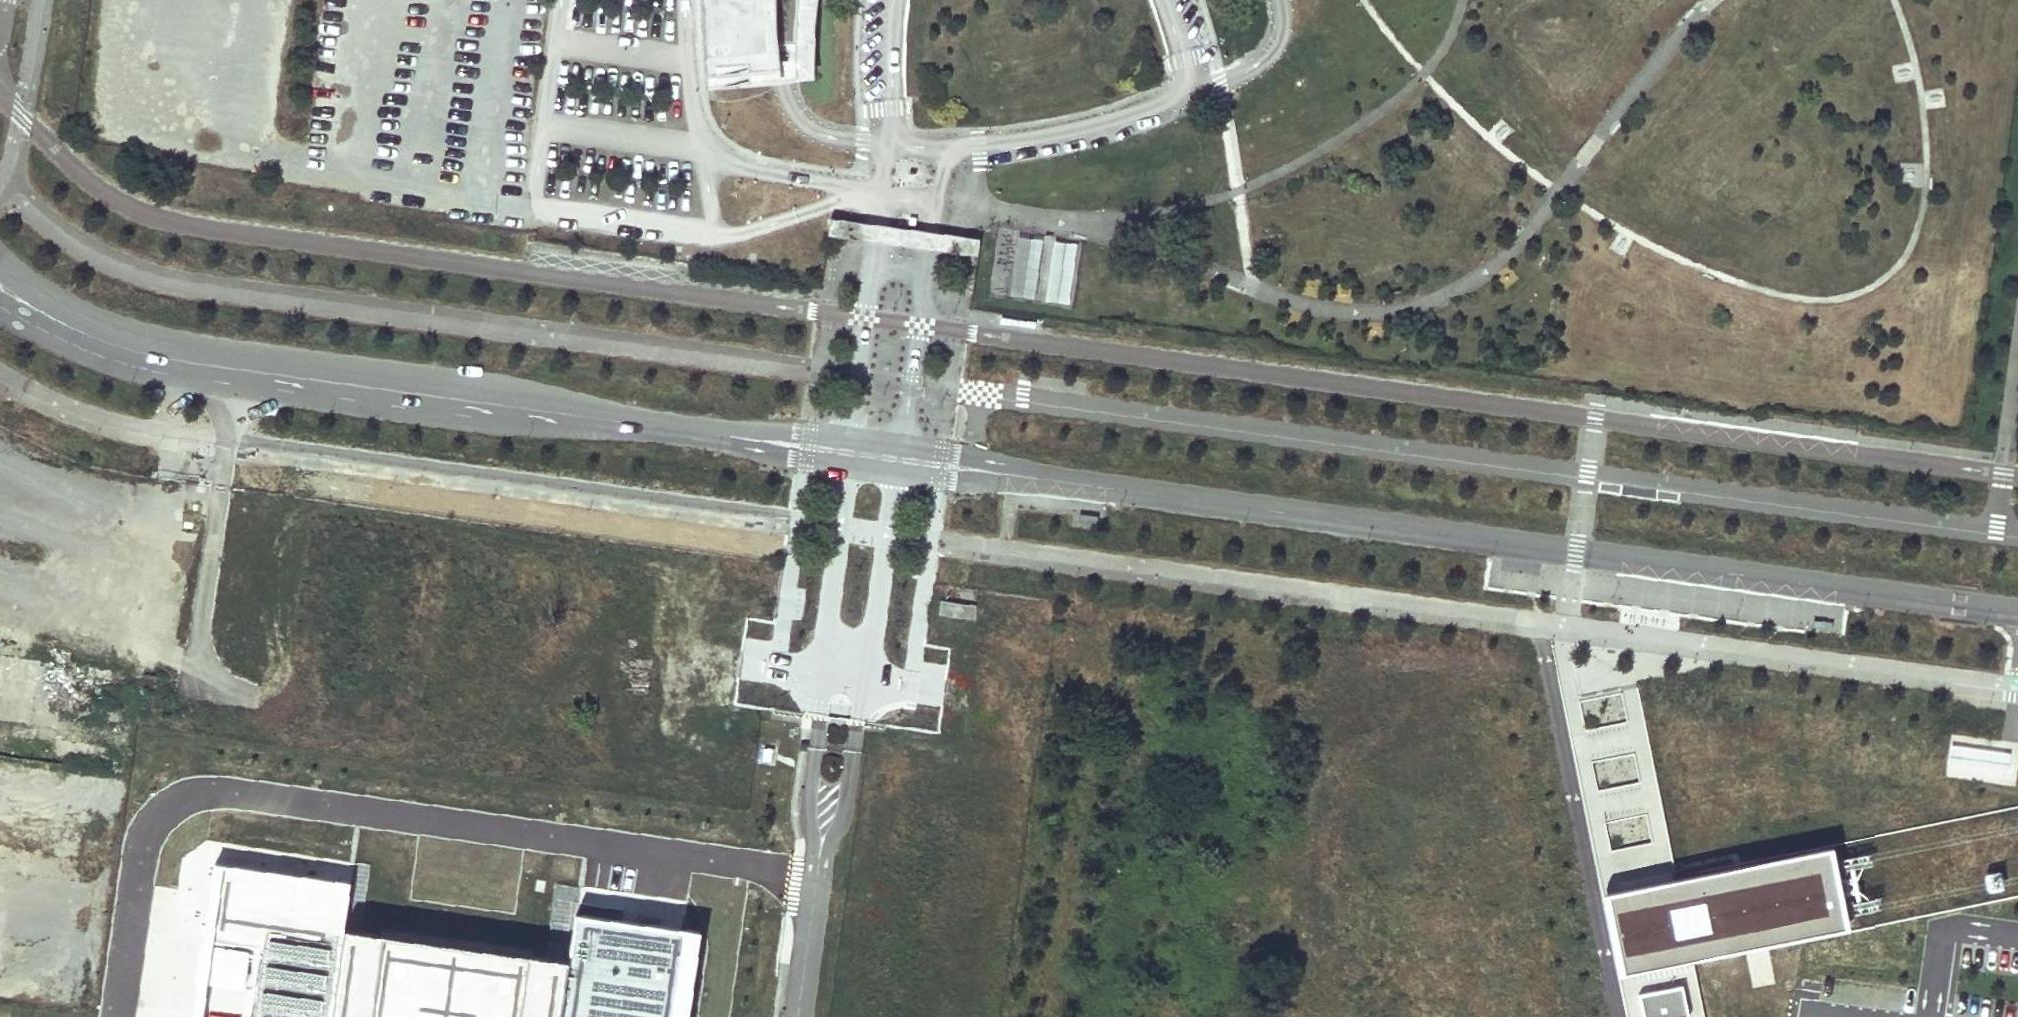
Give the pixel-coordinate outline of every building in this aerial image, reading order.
[(701,14),(703,47),(705,78),(798,69),(799,50),(801,4),(802,0),(701,0),(701,14)] [(705,78),(707,90),(771,83),(782,82),(814,79),(813,49),(816,5),(817,0),(802,0),(801,4),(799,50),(798,69),(705,78)] [(1096,513),(1078,512),(1077,522),(1096,523),(1096,513)] [(1833,621),(1814,619),(1813,627),(1832,629),(1833,621)] [(1620,889),(1601,894),(1618,970),(1628,968),(1634,967),(1646,964),(1680,957),(1855,919),(1838,842),(1620,889)] [(197,1016),(691,1016),(703,931),(576,914),(569,961),(344,930),(350,883),(219,864),(197,1016)] [(1685,981),(1639,991),(1644,1016),(1685,1016),(1692,1015),(1685,981)]
